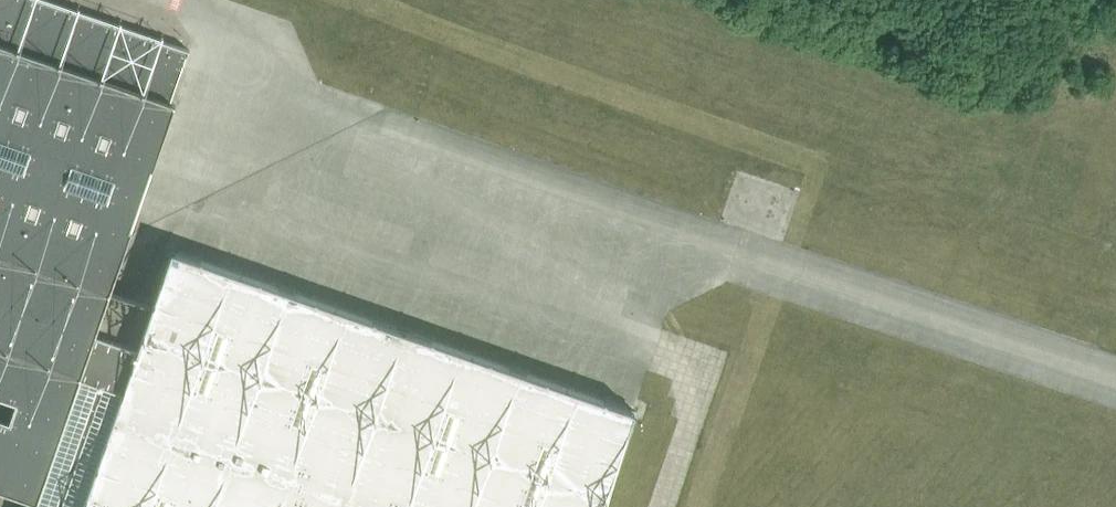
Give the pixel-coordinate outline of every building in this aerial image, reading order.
[(632,407),(171,249),(151,305),(110,291),(129,235),(171,114),(167,113),(190,46),(55,0),(0,0),(0,485),(36,497),(33,506),(598,506),(632,407)]
